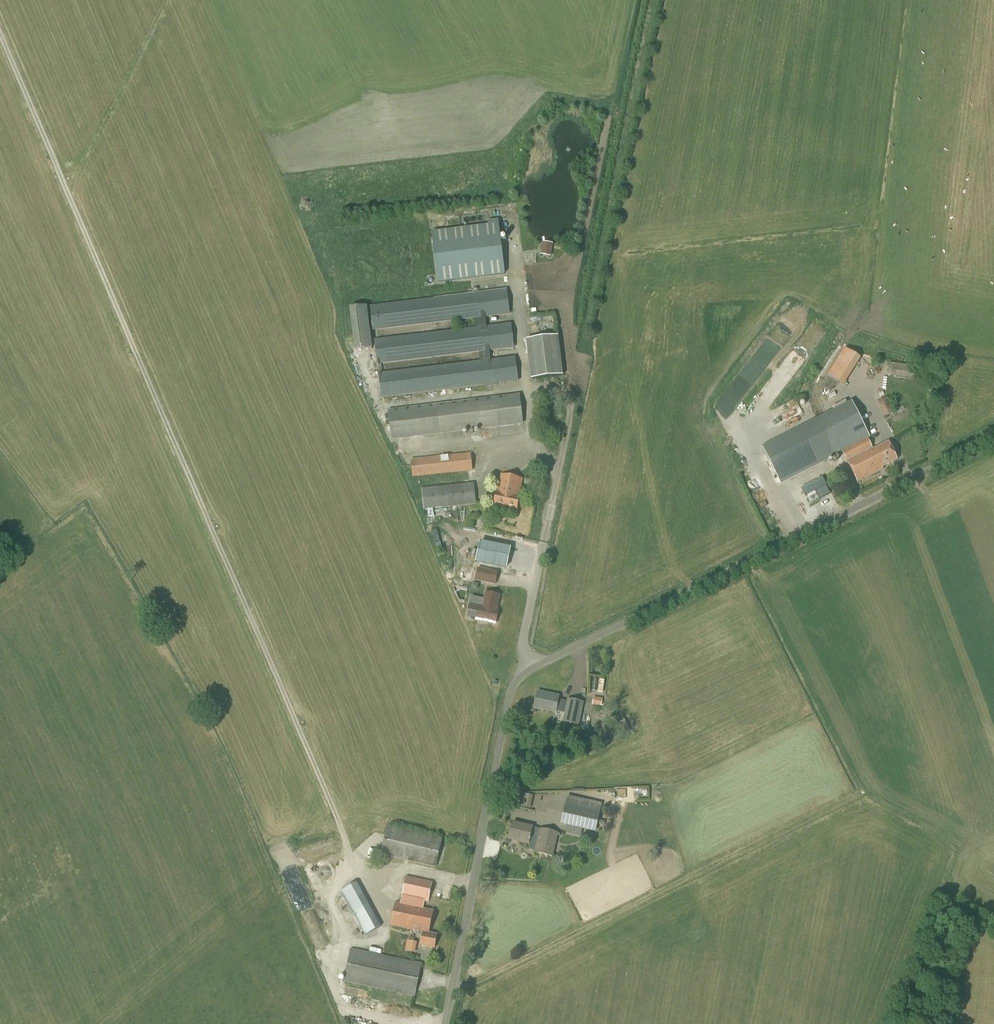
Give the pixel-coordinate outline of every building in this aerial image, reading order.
[(432,232),(438,283),(504,274),(498,220),(488,221),(488,226),(432,232)] [(545,241),(545,255),(556,255),(556,241),(545,241)] [(487,326),(486,318),(510,315),(507,289),(483,292),(370,306),(374,331),(475,319),(476,328),(375,339),(378,365),(479,353),(480,361),(379,373),(382,398),(519,382),(516,357),(491,359),(490,352),(514,349),(511,323),(487,326)] [(367,306),(350,308),(355,350),(372,348),(367,306)] [(560,333),(528,338),(534,377),(566,372),(565,369),(560,333)] [(858,339),(856,343),(864,347),(866,344),(858,339)] [(828,375),(837,382),(843,386),(861,359),(845,348),(828,375)] [(889,366),(888,375),(916,379),(917,370),(889,366)] [(837,382),(828,375),(821,386),(831,392),(837,382)] [(392,440),(524,424),(520,394),(389,410),(392,440)] [(877,402),(885,417),(894,412),(886,397),(877,402)] [(744,424),(756,411),(761,416),(765,411),(754,402),(741,417),(746,421),(744,424)] [(838,454),(843,452),(868,439),(870,438),(853,404),(762,449),(779,484),(838,454)] [(868,439),(843,452),(858,483),(872,476),(866,465),(878,459),(874,450),(868,439)] [(889,443),(874,450),(878,459),(866,465),(872,476),(883,470),(882,468),(898,460),(889,443)] [(413,478),(473,471),(471,454),(411,459),(413,478)] [(516,510),(523,480),(501,476),(495,505),(516,510)] [(424,510),(477,504),(474,483),(422,488),(424,510)] [(823,514),(839,506),(829,485),(821,489),(826,499),(818,503),(823,514)] [(481,541),(477,561),(506,567),(510,547),(481,541)] [(496,585),(499,572),(477,568),(475,581),(496,585)] [(496,613),(500,595),(486,593),(483,607),(470,604),(468,613),(477,615),(476,620),(496,624),(498,613),(496,613)] [(559,696),(538,692),(534,708),(556,713),(556,712),(564,714),(562,723),(579,726),(584,702),(568,699),(567,702),(559,700),(559,696)] [(592,705),(601,706),(603,699),(594,697),(592,705)] [(615,724),(619,734),(629,729),(624,720),(615,724)] [(599,739),(595,744),(599,748),(603,743),(599,739)] [(600,813),(565,806),(561,824),(567,825),(565,832),(581,836),(583,829),(595,832),(600,813)] [(534,853),(535,853),(541,829),(540,828),(540,829),(533,827),(533,826),(513,822),(509,840),(529,844),(530,849),(535,852),(534,853)] [(388,826),(381,855),(436,868),(443,839),(388,826)] [(541,829),(535,853),(553,857),(559,833),(541,829)] [(391,926),(411,931),(416,908),(424,909),(425,902),(429,902),(433,882),(406,876),(403,895),(402,895),(401,904),(396,903),(391,926)] [(340,891),(365,936),(381,927),(356,882),(340,891)] [(411,931),(423,933),(424,933),(425,927),(431,928),(434,911),(424,909),(416,908),(411,931)] [(423,933),(420,946),(435,949),(438,935),(429,933),(431,928),(425,927),(424,933),(423,933)] [(411,939),(408,951),(418,953),(420,941),(411,939)] [(351,948),(344,982),(415,997),(422,963),(351,948)]
